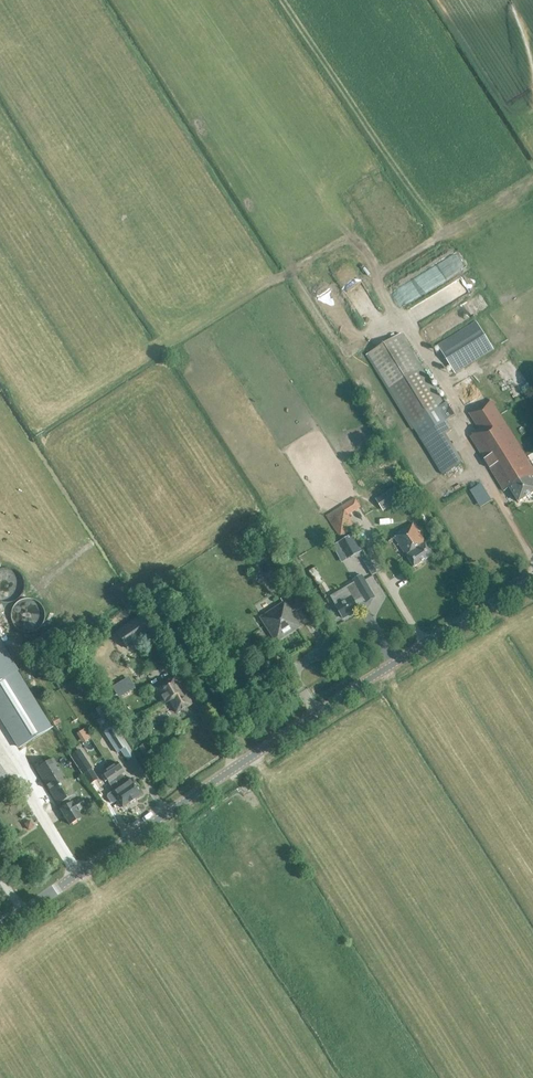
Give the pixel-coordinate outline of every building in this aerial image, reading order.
[(451,258),(407,279),(417,298),(464,275),(460,267),(462,266),(455,252),(449,255),(451,258)] [(314,275),(344,328),(357,320),(327,268),(314,275)] [(467,307),(469,310),(485,301),(475,285),(444,305),(451,317),(467,307)] [(454,373),(492,349),(475,322),(437,346),(454,373)] [(359,331),(343,342),(352,355),(368,345),(359,331)] [(449,429),(445,421),(453,416),(445,403),(442,405),(399,335),(368,354),(424,444),(449,429)] [(514,371),(507,375),(501,364),(494,368),(503,384),(510,380),(516,391),(532,382),(518,357),(509,362),(514,371)] [(532,468),(491,400),(470,413),(480,431),(471,437),(504,491),(510,488),(518,502),(532,493),(532,479),(532,478),(532,468)] [(395,487),(377,499),(384,511),(402,499),(395,487)] [(354,498),(348,502),(327,516),(340,537),(355,527),(348,516),(360,508),(354,498)] [(427,520),(423,522),(427,532),(431,530),(427,520)] [(414,568),(434,555),(413,523),(399,532),(400,534),(395,538),(414,568)] [(352,535),(340,542),(348,558),(361,551),(352,535)] [(336,606),(343,619),(359,610),(355,603),(364,598),(361,593),(369,588),(362,576),(353,581),(354,583),(346,588),(349,593),(334,602),(336,606)] [(287,595),(296,609),(305,603),(296,589),(287,595)] [(30,599),(27,599),(24,599),(21,600),(19,601),(16,603),(14,605),(12,607),(11,610),(10,613),(10,616),(10,618),(11,621),(12,624),(14,626),(16,628),(18,630),(21,631),(24,632),(27,632),(30,632),(32,631),(35,630),(38,628),(40,626),(41,624),(43,621),(43,618),(44,616),(43,613),(42,610),(42,609),(41,607),(40,605),(38,603),(35,601),(33,600),(31,599),(30,599)] [(298,626),(284,603),(261,618),(276,640),(298,626)] [(127,648),(152,631),(140,615),(116,632),(127,648)] [(18,749),(30,741),(49,729),(46,724),(0,647),(0,719),(18,749)] [(176,713),(192,704),(185,692),(175,675),(153,687),(163,704),(169,701),(170,701),(176,713)] [(46,724),(49,729),(30,741),(39,756),(31,761),(35,768),(65,750),(48,723),(46,724)] [(105,733),(117,752),(127,746),(115,726),(105,733)] [(144,744),(138,747),(144,756),(150,753),(144,744)] [(83,775),(93,768),(80,749),(70,756),(83,775)] [(81,818),(78,814),(85,809),(79,799),(78,799),(53,759),(36,769),(58,805),(62,802),(64,807),(60,810),(70,825),(81,818)] [(116,778),(119,782),(132,801),(143,794),(132,778),(126,782),(121,775),(122,774),(115,764),(109,767),(116,778)] [(122,808),(132,801),(119,782),(116,778),(109,767),(102,773),(112,787),(114,790),(107,795),(107,797),(111,803),(113,803),(116,801),(122,808)] [(207,819),(214,813),(211,808),(204,814),(207,819)] [(131,821),(141,832),(150,823),(140,813),(131,821)] [(30,821),(24,824),(28,830),(34,826),(30,821)]
